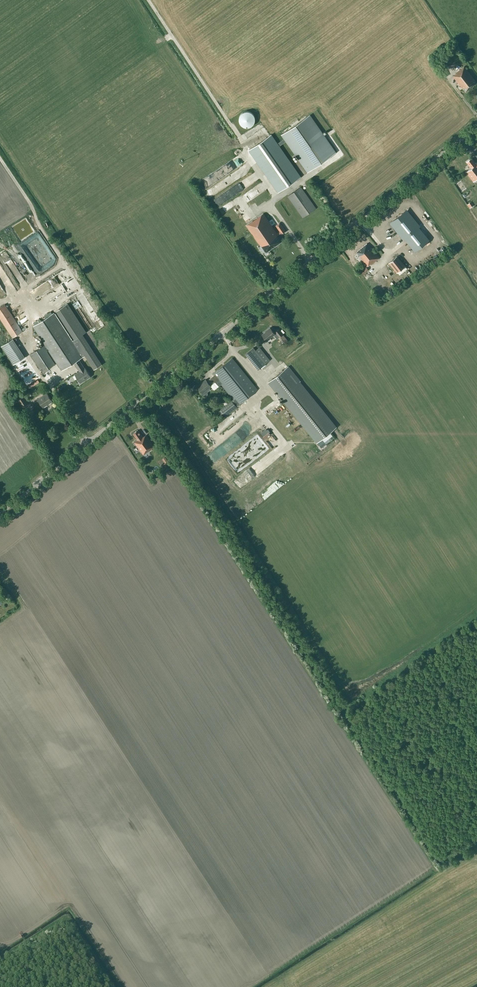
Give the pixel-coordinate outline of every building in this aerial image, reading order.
[(456,73),(453,76),(465,92),(476,82),(464,66),(456,73)] [(255,118),(255,116),(254,115),(253,113),(251,112),(250,112),(249,111),(247,111),(245,111),(244,112),(242,112),(241,113),(240,115),(239,116),(239,118),(239,119),(239,121),(239,122),(240,124),(241,125),(242,126),(244,127),(245,127),(247,127),(249,127),(250,127),(251,126),(253,125),(254,124),(255,122),(255,121),(255,119),(255,118)] [(336,152),(310,115),(282,134),(307,172),(336,152)] [(299,177),(270,135),(249,149),(279,191),(299,177)] [(475,163),(471,158),(466,162),(471,168),(466,172),(473,181),(476,178),(476,163),(476,162),(475,163)] [(206,191),(235,172),(228,162),(200,181),(206,191)] [(238,172),(206,192),(210,198),(242,178),(238,172)] [(252,175),(213,200),(217,207),(256,182),(252,175)] [(249,198),(259,192),(256,187),(246,193),(247,195),(238,201),(241,205),(250,200),(249,198)] [(300,187),(288,195),(303,217),(315,208),(300,187)] [(253,201),(257,206),(267,199),(263,194),(253,201)] [(419,227),(420,226),(407,210),(391,223),(404,239),(405,238),(415,251),(429,239),(419,227)] [(263,213),(259,215),(258,214),(245,223),(265,252),(284,240),(280,234),(281,233),(285,230),(279,222),(275,225),(280,231),(277,233),(263,213)] [(367,243),(356,251),(360,256),(360,257),(367,266),(370,263),(371,264),(379,258),(367,243)] [(15,253),(20,250),(15,244),(10,247),(15,253)] [(9,256),(3,260),(5,264),(6,263),(10,268),(13,265),(10,260),(11,259),(9,256)] [(389,262),(397,272),(405,265),(397,256),(389,262)] [(0,266),(0,283),(7,295),(15,291),(0,266)] [(13,337),(22,331),(5,303),(0,307),(0,318),(13,337)] [(54,312),(33,326),(45,344),(30,354),(42,372),(55,364),(46,349),(47,348),(62,370),(74,362),(77,367),(78,367),(80,370),(75,374),(80,383),(90,376),(85,367),(84,367),(79,359),(85,355),(94,369),(102,364),(82,334),(72,341),(54,312)] [(275,337),(278,335),(279,337),(283,334),(279,329),(275,331),(275,332),(274,333),(270,327),(267,330),(266,331),(262,334),(267,340),(274,334),(275,337)] [(25,356),(13,338),(1,345),(13,364),(25,356)] [(287,348),(290,352),(297,347),(293,343),(287,348)] [(253,347),(245,353),(258,369),(266,363),(253,347)] [(207,392),(210,389),(209,387),(211,386),(211,385),(215,381),(219,386),(221,384),(233,399),(221,409),(226,415),(240,404),(240,403),(257,389),(232,358),(213,373),(214,375),(207,380),(206,379),(197,386),(202,392),(201,393),(203,395),(203,396),(204,396),(205,396),(206,396),(207,396),(207,395),(208,394),(208,393),(207,392)] [(300,381),(288,366),(268,382),(317,442),(336,427),(299,381),(300,381)] [(47,392),(38,398),(43,407),(52,401),(47,392)] [(23,395),(17,399),(22,407),(28,403),(23,395)] [(232,415),(216,423),(219,429),(235,422),(232,415)] [(211,429),(205,434),(210,440),(216,434),(211,429)] [(146,435),(143,437),(138,430),(133,433),(137,439),(134,442),(143,454),(155,446),(146,435)] [(269,430),(262,435),(265,438),(271,433),(269,430)] [(215,449),(210,455),(216,461),(221,455),(215,449)] [(238,476),(234,480),(241,486),(245,483),(238,476)]
